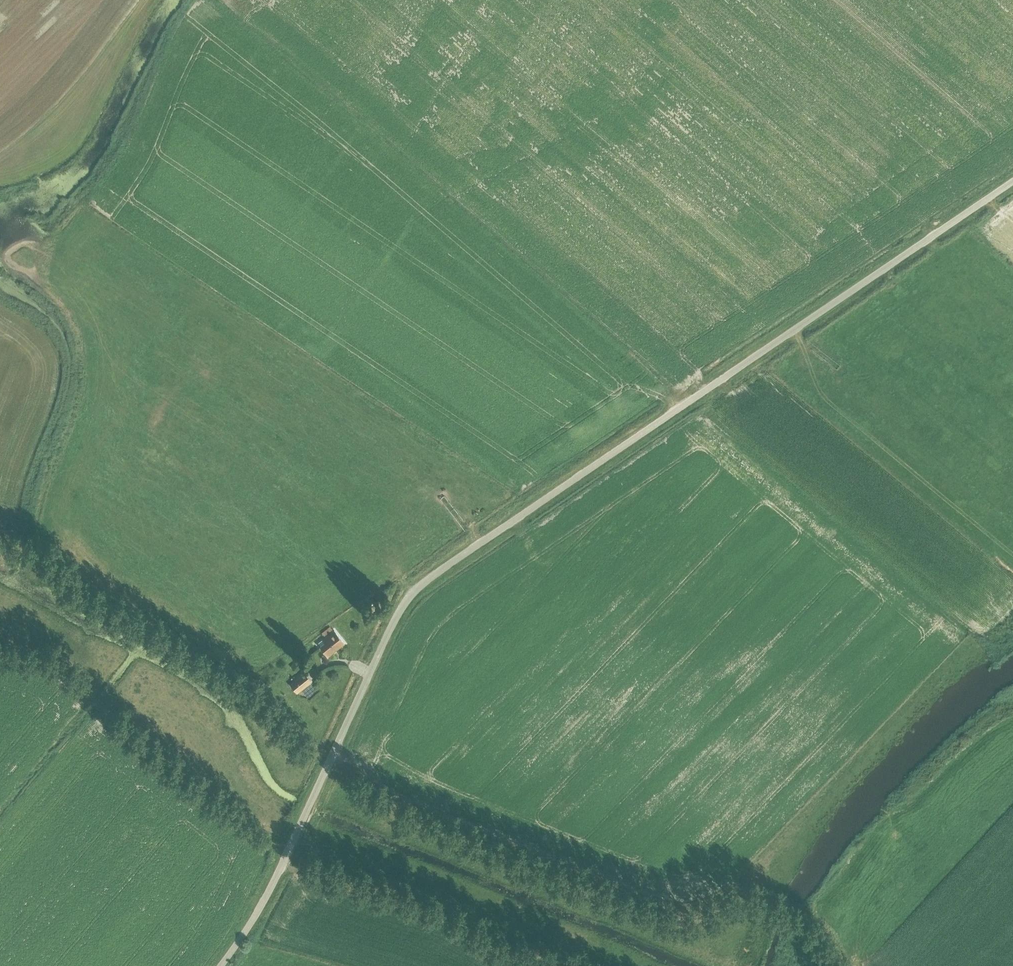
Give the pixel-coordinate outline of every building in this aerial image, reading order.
[(330,626),(321,633),(324,636),(332,630),(330,626)] [(328,657),(345,643),(334,630),(322,640),(325,643),(320,647),(328,657)] [(296,662),(290,667),(294,671),(299,666),(296,662)] [(312,681),(305,673),(290,685),(297,693),(312,681)]
